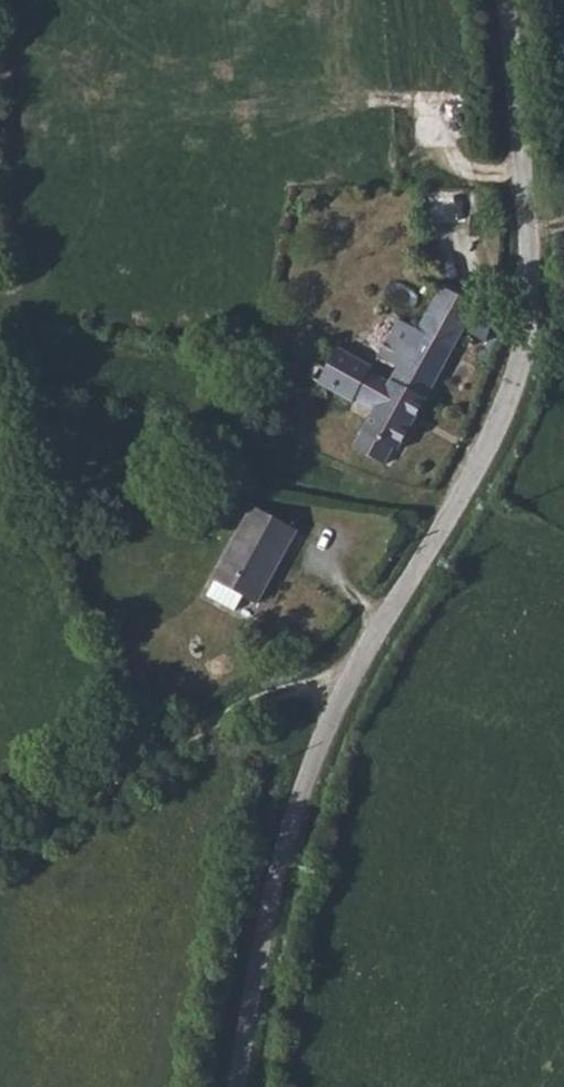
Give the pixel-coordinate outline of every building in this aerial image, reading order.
[(458,264),(459,194),(425,194),(424,264),(458,264)] [(354,451),(385,469),(394,450),(399,451),(464,331),(489,343),(490,317),(440,290),(417,331),(397,323),(377,360),(398,371),(389,386),(374,414),(354,451)] [(319,352),(304,379),(350,404),(352,402),(367,374),(369,372),(336,353),(331,359),(319,352)] [(367,374),(352,402),(374,414),(389,386),(367,374)] [(253,511),(214,587),(217,590),(211,604),(236,615),(243,603),(258,610),(296,533),(253,511)]
